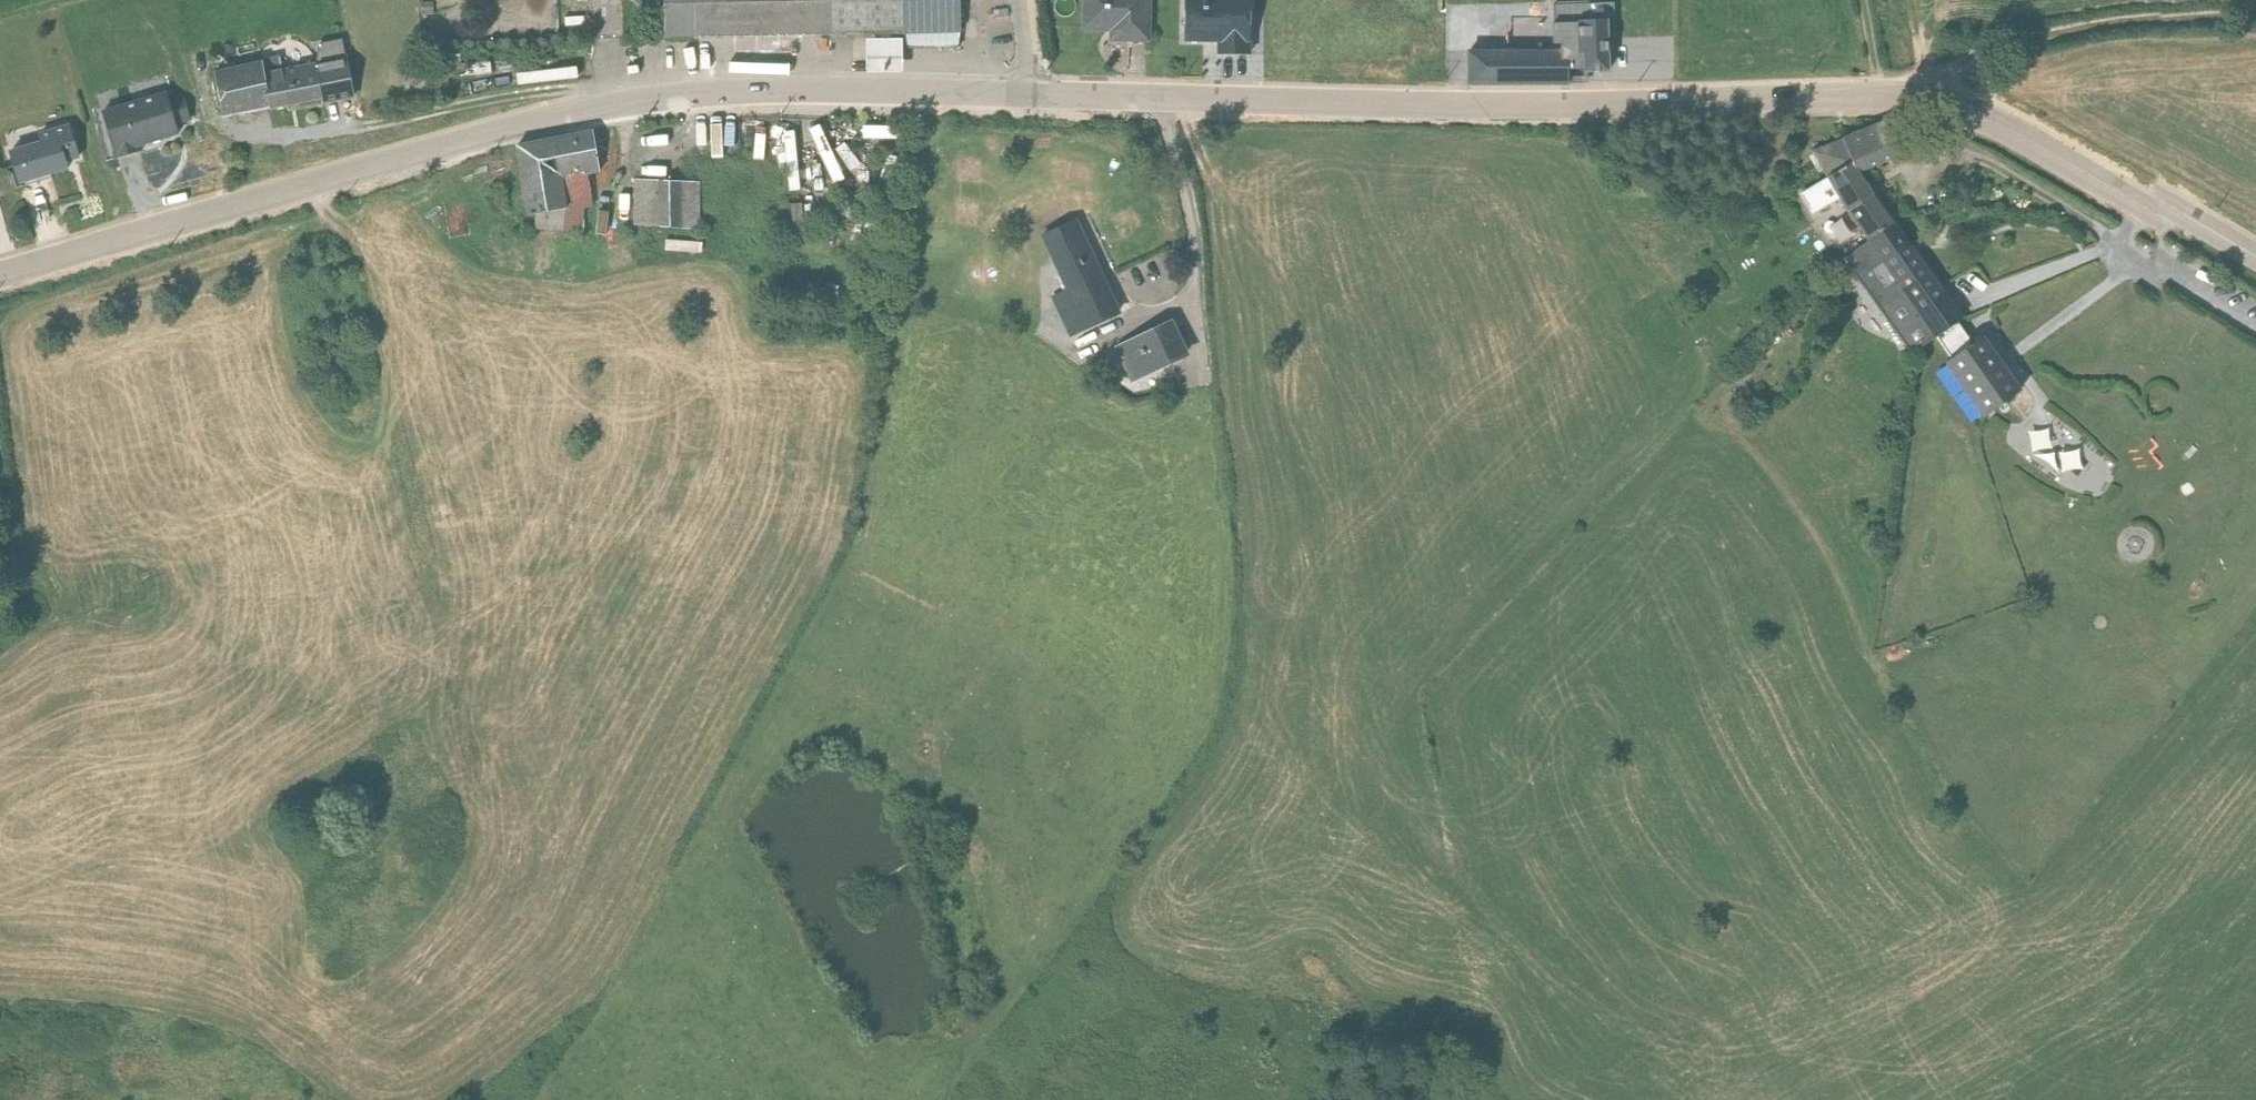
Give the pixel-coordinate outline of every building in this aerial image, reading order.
[(664,30),(697,29),(697,0),(664,0),(664,30)] [(697,29),(833,29),(906,27),(907,41),(963,41),(962,26),(964,26),(963,0),(697,0),(697,29)] [(1086,25),(1113,26),(1113,35),(1156,36),(1157,0),(1087,0),(1086,25)] [(1189,35),(1223,35),(1223,48),(1256,49),(1257,0),(1190,0),(1189,35)] [(1616,12),(1627,0),(1609,0),(1610,12),(1616,12)] [(1590,68),(1594,68),(1619,67),(1617,12),(1616,12),(1610,12),(1585,13),(1585,18),(1586,43),(1586,68),(1590,68)] [(1503,43),(1586,43),(1585,18),(1502,18),(1503,43)] [(905,31),(869,32),(870,66),(906,65),(905,31)] [(313,58),(317,83),(350,78),(343,42),(325,46),(327,55),(313,58)] [(1586,43),(1503,43),(1475,43),(1475,80),(1595,80),(1594,68),(1590,68),(1586,68),(1586,43)] [(317,83),(313,58),(312,56),(278,63),(275,48),(256,52),(207,62),(218,113),(265,102),(319,91),(317,83)] [(568,52),(507,54),(508,69),(568,68),(568,52)] [(94,103),(108,152),(134,145),(132,139),(173,128),(170,118),(185,114),(178,90),(162,94),(159,85),(94,103)] [(1864,158),(1872,167),(1920,148),(1905,111),(1849,132),(1864,158)] [(0,142),(0,148),(9,178),(61,162),(59,156),(71,152),(60,116),(28,126),(31,132),(0,142)] [(901,123),(867,122),(867,132),(901,133),(901,123)] [(513,141),(528,211),(536,209),(570,202),(564,174),(588,169),(601,166),(592,124),(513,141)] [(794,127),(787,128),(794,186),(801,185),(794,127)] [(1835,174),(1864,158),(1849,132),(1821,149),(1835,174)] [(864,158),(849,138),(838,146),(853,166),(864,158)] [(899,153),(890,151),(877,194),(886,196),(899,153)] [(1864,158),(1835,174),(1849,195),(1877,238),(1905,219),(1864,158)] [(588,169),(564,174),(570,202),(580,200),(594,197),(588,169)] [(700,177),(635,174),(633,220),(698,223),(700,177)] [(1849,195),(1835,174),(1811,190),(1825,211),(1849,195)] [(570,202),(536,209),(536,223),(583,223),(580,200),(570,202)] [(803,204),(795,205),(798,231),(806,231),(803,204)] [(1080,306),(1068,311),(1065,312),(1075,334),(1127,311),(1081,213),(1044,231),(1073,292),(1080,306)] [(1856,253),(1924,351),(1941,341),(1954,359),(1986,338),(1905,219),(1877,238),(1856,253)] [(1080,306),(1073,292),(1062,297),(1068,311),(1080,306)] [(1178,315),(1119,343),(1138,381),(1196,353),(1178,315)] [(1954,359),(1992,415),(2033,388),(1995,332),(1986,338),(1954,359)]
